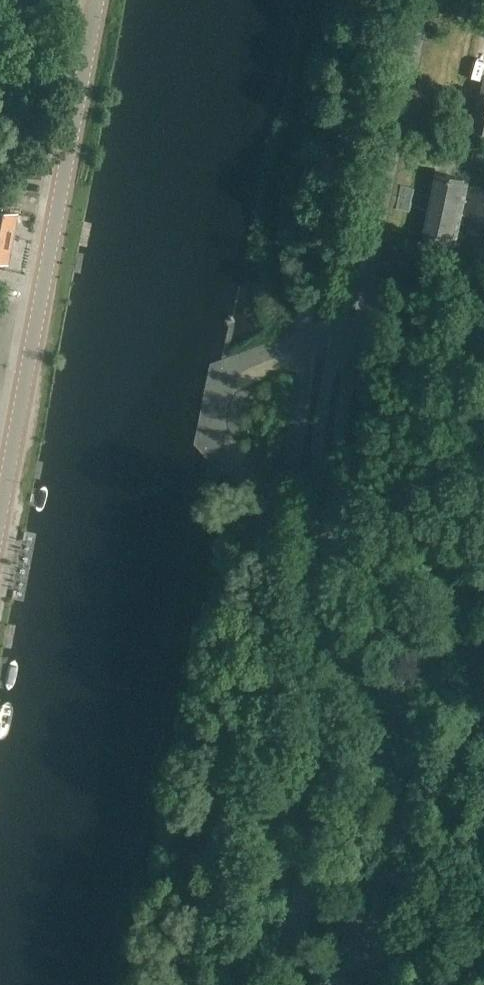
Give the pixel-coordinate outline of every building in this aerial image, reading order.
[(482,94),(479,93),(472,128),(483,130),(483,82),(482,94)] [(464,179),(439,173),(426,234),(430,235),(427,248),(444,252),(447,238),(451,239),(464,179)] [(0,210),(0,235),(12,238),(17,213),(0,210)] [(0,235),(0,261),(7,263),(12,238),(0,235)]
